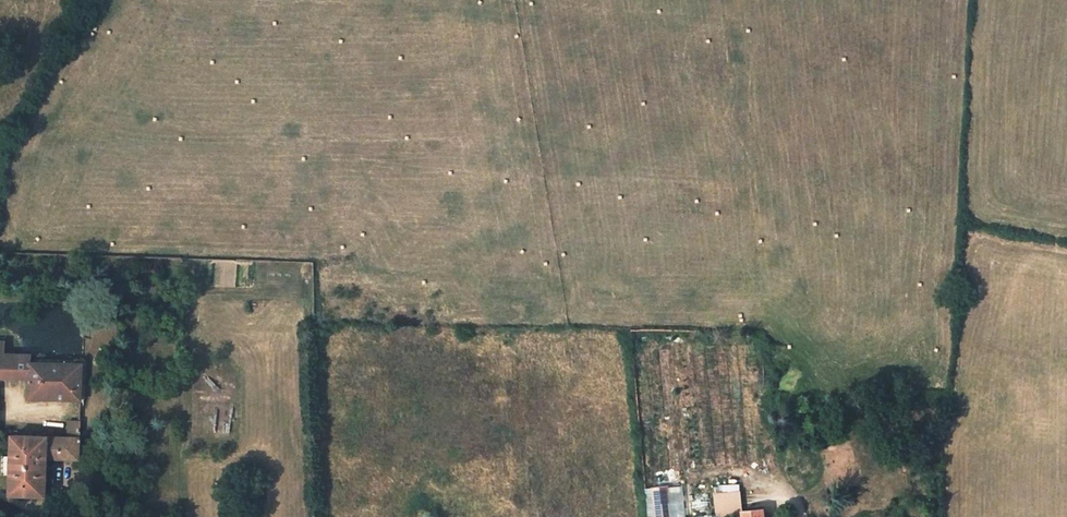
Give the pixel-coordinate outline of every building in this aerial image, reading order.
[(20,396),(19,418),(71,422),(74,385),(22,380),(23,370),(0,368),(0,395),(20,396)] [(68,456),(70,441),(57,440),(56,452),(56,456),(68,456)] [(11,448),(0,447),(0,450),(0,513),(33,516),(37,477),(66,479),(68,456),(56,456),(10,452),(11,448)] [(716,494),(719,513),(744,513),(740,491),(716,494)]
